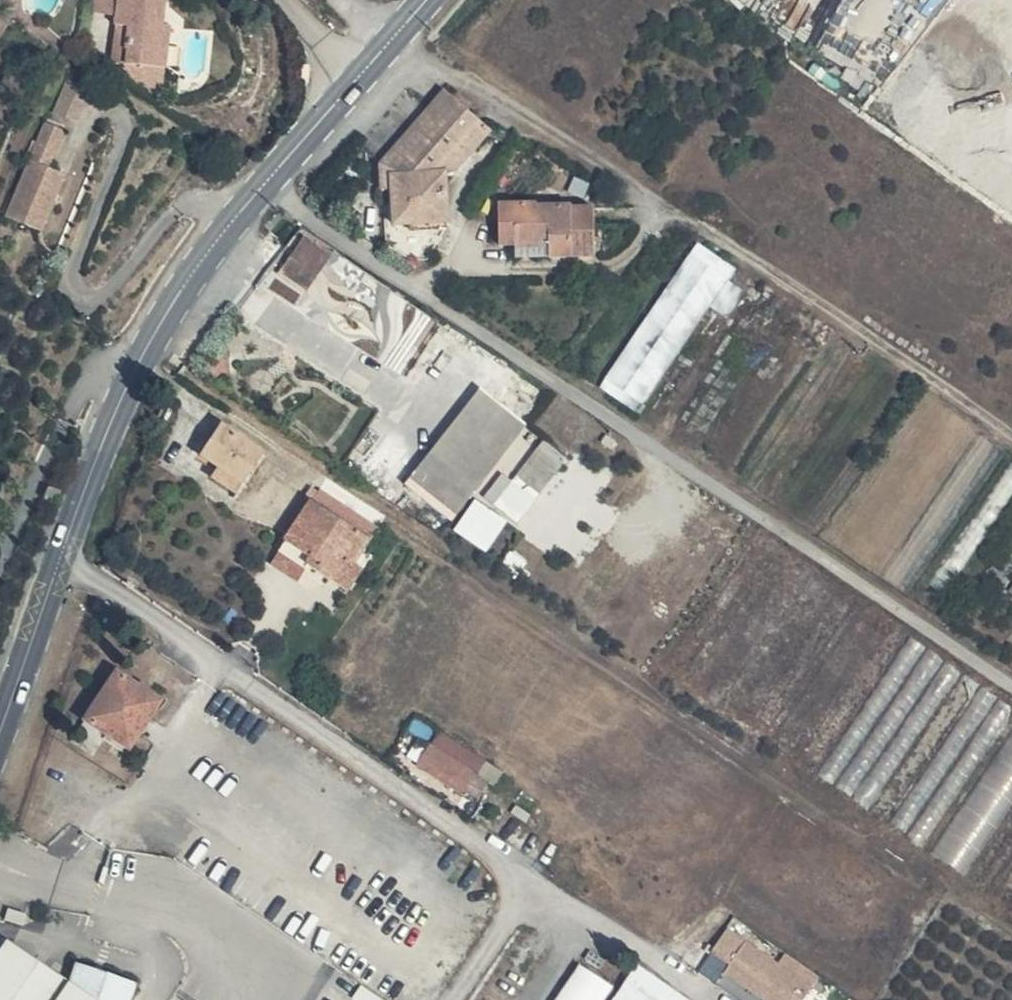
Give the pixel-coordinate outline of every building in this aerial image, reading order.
[(163,26),(166,0),(95,0),(94,12),(117,14),(112,58),(166,64),(170,27),(163,26)] [(73,131),(92,101),(68,86),(49,116),(73,131)] [(286,86),(277,90),(285,107),(295,102),(286,86)] [(382,160),(430,105),(407,86),(359,139),(382,160)] [(396,171),(397,188),(399,226),(447,224),(448,221),(444,175),(455,174),(495,128),(447,87),(430,105),(382,160),(383,172),(396,171)] [(5,218),(40,232),(62,172),(48,167),(63,130),(43,122),(5,218)] [(396,171),(383,172),(384,188),(397,188),(396,171)] [(519,245),(518,249),(552,250),(552,259),(598,259),(597,208),(575,209),(576,205),(538,206),(539,201),(501,201),(501,245),(519,245)] [(293,246),(318,266),(325,254),(300,237),(293,246)] [(698,240),(603,387),(641,412),(711,304),(731,317),(748,291),(730,279),(738,266),(698,240)] [(305,286),(318,266),(293,246),(278,267),(305,286)] [(518,260),(552,259),(552,250),(518,249),(518,260)] [(521,419),(477,389),(455,422),(500,452),(521,419)] [(500,452),(455,422),(434,455),(478,484),(500,452)] [(218,466),(243,481),(260,450),(218,424),(200,454),(218,466)] [(523,522),(570,457),(545,438),(514,480),(504,472),(487,496),(523,522)] [(478,484),(434,455),(412,489),(456,518),(478,484)] [(218,466),(209,477),(236,493),(243,481),(218,466)] [(1004,480),(1011,486),(1011,468),(1004,480)] [(306,568),(323,580),(330,569),(342,576),(348,568),(359,574),(369,559),(359,551),(373,529),(316,491),(276,548),(306,568)] [(476,498),(457,530),(490,550),(510,518),(476,498)] [(306,568),(276,548),(266,564),(294,583),(306,568)] [(346,595),(359,574),(348,568),(342,576),(330,569),(323,580),(346,595)] [(119,673),(88,717),(131,745),(161,701),(119,673)] [(483,801),(503,766),(439,730),(419,765),(483,801)] [(969,874),(1011,808),(1011,731),(935,852),(969,874)] [(5,939),(0,946),(0,999),(130,999),(135,977),(72,961),(67,982),(5,939)] [(723,971),(765,999),(796,999),(798,996),(735,954),(723,971)] [(634,966),(612,999),(685,999),(634,966)] [(559,999),(605,999),(613,987),(582,967),(559,999)] [(360,999),(385,999),(363,986),(356,997),(360,999)]
